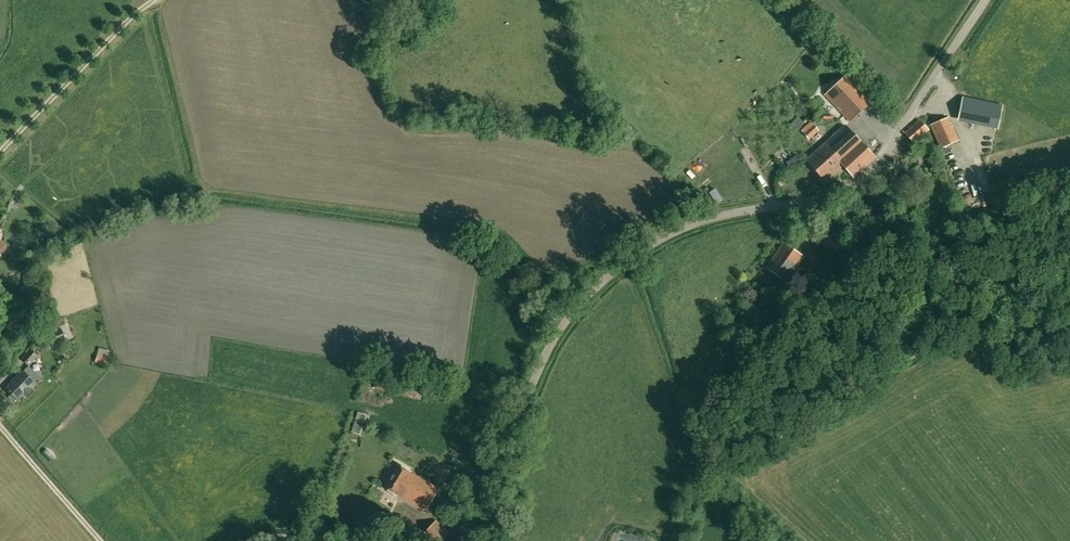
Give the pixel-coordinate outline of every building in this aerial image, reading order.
[(825,95),(850,122),(871,102),(846,76),(825,95)] [(997,127),(1001,106),(963,98),(959,119),(997,127)] [(798,130),(805,123),(798,117),(791,124),(798,130)] [(941,149),(958,141),(948,118),(931,125),(941,149)] [(914,144),(929,130),(919,120),(904,133),(914,144)] [(813,125),(804,134),(809,140),(819,131),(813,125)] [(843,165),(854,177),(875,157),(845,125),(807,161),(826,182),(843,165)] [(842,202),(831,214),(839,220),(849,208),(842,202)] [(826,211),(820,219),(824,223),(831,215),(826,211)] [(766,268),(788,282),(804,257),(783,243),(766,268)] [(868,253),(853,265),(861,275),(876,263),(868,253)] [(829,274),(824,279),(829,284),(834,280),(829,274)] [(52,343),(65,338),(60,328),(48,333),(52,343)] [(38,356),(31,349),(22,359),(29,365),(38,356)] [(110,359),(98,356),(96,362),(108,366),(110,359)] [(23,371),(6,388),(12,394),(9,397),(14,402),(17,399),(18,400),(24,394),(26,396),(33,389),(31,387),(35,382),(23,371)] [(380,378),(377,388),(391,394),(395,384),(380,378)] [(366,415),(356,413),(350,433),(360,435),(366,415)] [(397,494),(425,510),(426,511),(438,489),(410,473),(410,472),(398,465),(384,488),(397,495),(397,494)] [(465,495),(472,482),(462,477),(456,490),(465,495)] [(436,521),(422,536),(428,540),(443,540),(450,533),(436,521)]
